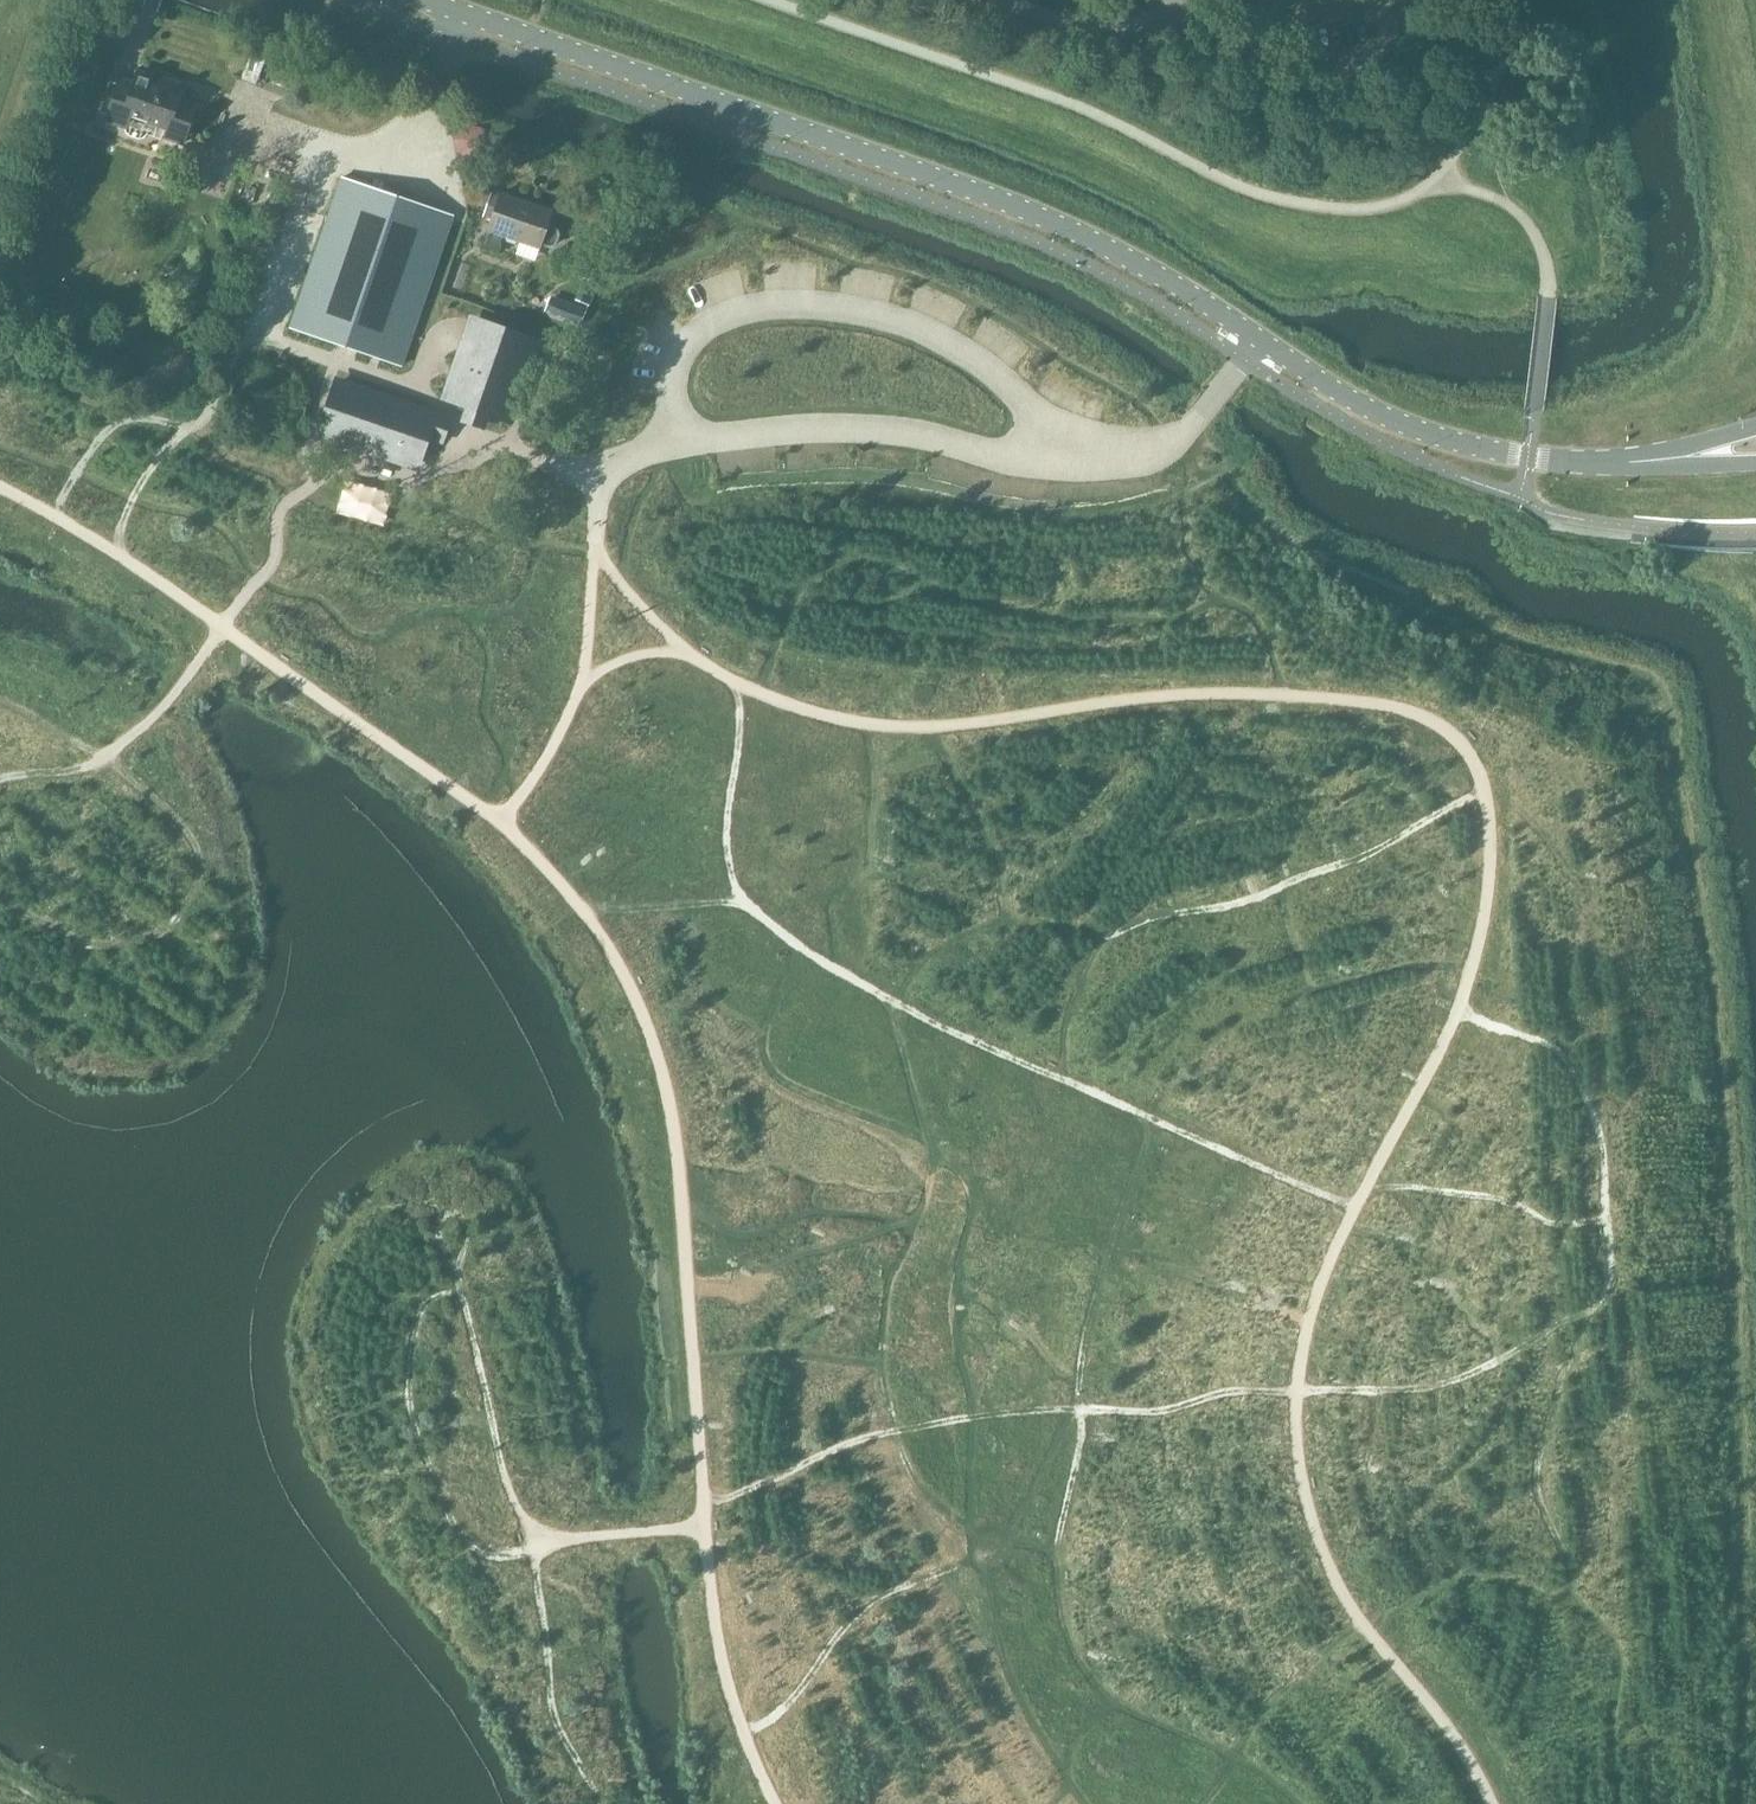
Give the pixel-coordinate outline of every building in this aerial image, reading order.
[(281,61),(274,78),(294,87),(301,69),(281,61)] [(128,84),(115,79),(109,99),(104,97),(96,121),(123,130),(128,114),(166,127),(167,122),(172,124),(178,124),(181,123),(186,121),(189,118),(192,112),(192,109),(191,102),(189,100),(187,97),(185,95),(182,94),(177,92),(180,84),(151,74),(150,80),(131,74),(128,84)] [(341,178),(290,327),(333,342),(402,366),(429,290),(453,217),(341,178)] [(543,245),(550,247),(555,244),(559,234),(556,229),(549,226),(548,223),(552,212),(500,193),(487,229),(489,230),(483,247),(497,252),(503,234),(539,248),(540,246),(543,245)] [(555,298),(550,313),(567,320),(573,305),(555,298)] [(473,321),(446,398),(470,406),(466,419),(482,425),(486,411),(509,419),(536,342),(473,321)] [(338,383),(320,433),(416,465),(427,434),(440,438),(446,420),(338,383)]
